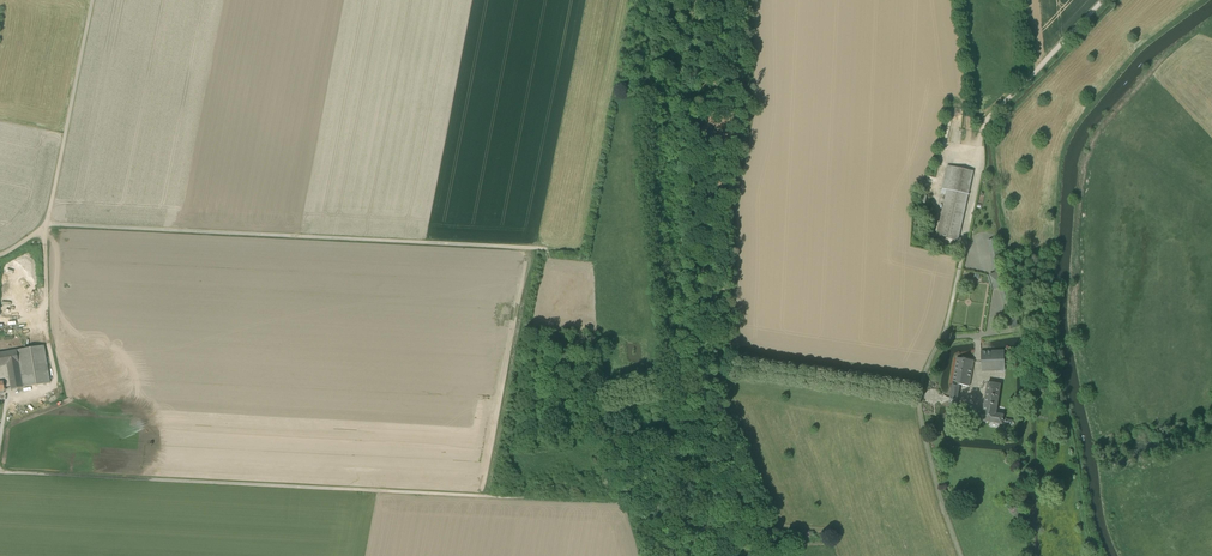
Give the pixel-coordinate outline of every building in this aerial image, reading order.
[(936,236),(958,240),(968,194),(965,193),(969,170),(948,166),(943,188),(947,189),(945,195),(936,236)] [(973,171),(969,170),(965,193),(968,194),(973,171)] [(917,207),(924,208),(927,197),(919,195),(917,207)] [(988,241),(994,269),(1000,268),(1001,267),(995,239),(988,241)] [(1006,286),(1001,272),(995,274),(990,275),(994,289),(1000,288),(1006,286)] [(1000,288),(1008,315),(1014,313),(1006,286),(1000,288)] [(1007,316),(1010,327),(1018,325),(1014,313),(1008,315),(1007,316)] [(45,345),(16,350),(19,363),(23,387),(52,382),(45,345)] [(7,365),(19,363),(16,350),(0,353),(0,366),(7,365)] [(981,352),(982,371),(1005,370),(1004,351),(981,352)] [(957,358),(953,383),(959,384),(959,385),(969,387),(974,360),(957,358)] [(23,387),(19,363),(7,365),(11,389),(23,387)] [(988,382),(983,412),(982,421),(1002,424),(1003,419),(1004,415),(996,414),(1001,385),(988,382)] [(957,398),(959,385),(959,384),(953,383),(950,397),(957,398)] [(963,418),(968,419),(970,409),(956,407),(956,404),(949,403),(947,417),(949,417),(954,418),(954,417),(958,417),(958,419),(962,420),(963,418)] [(968,419),(982,421),(983,412),(970,409),(968,419)]
